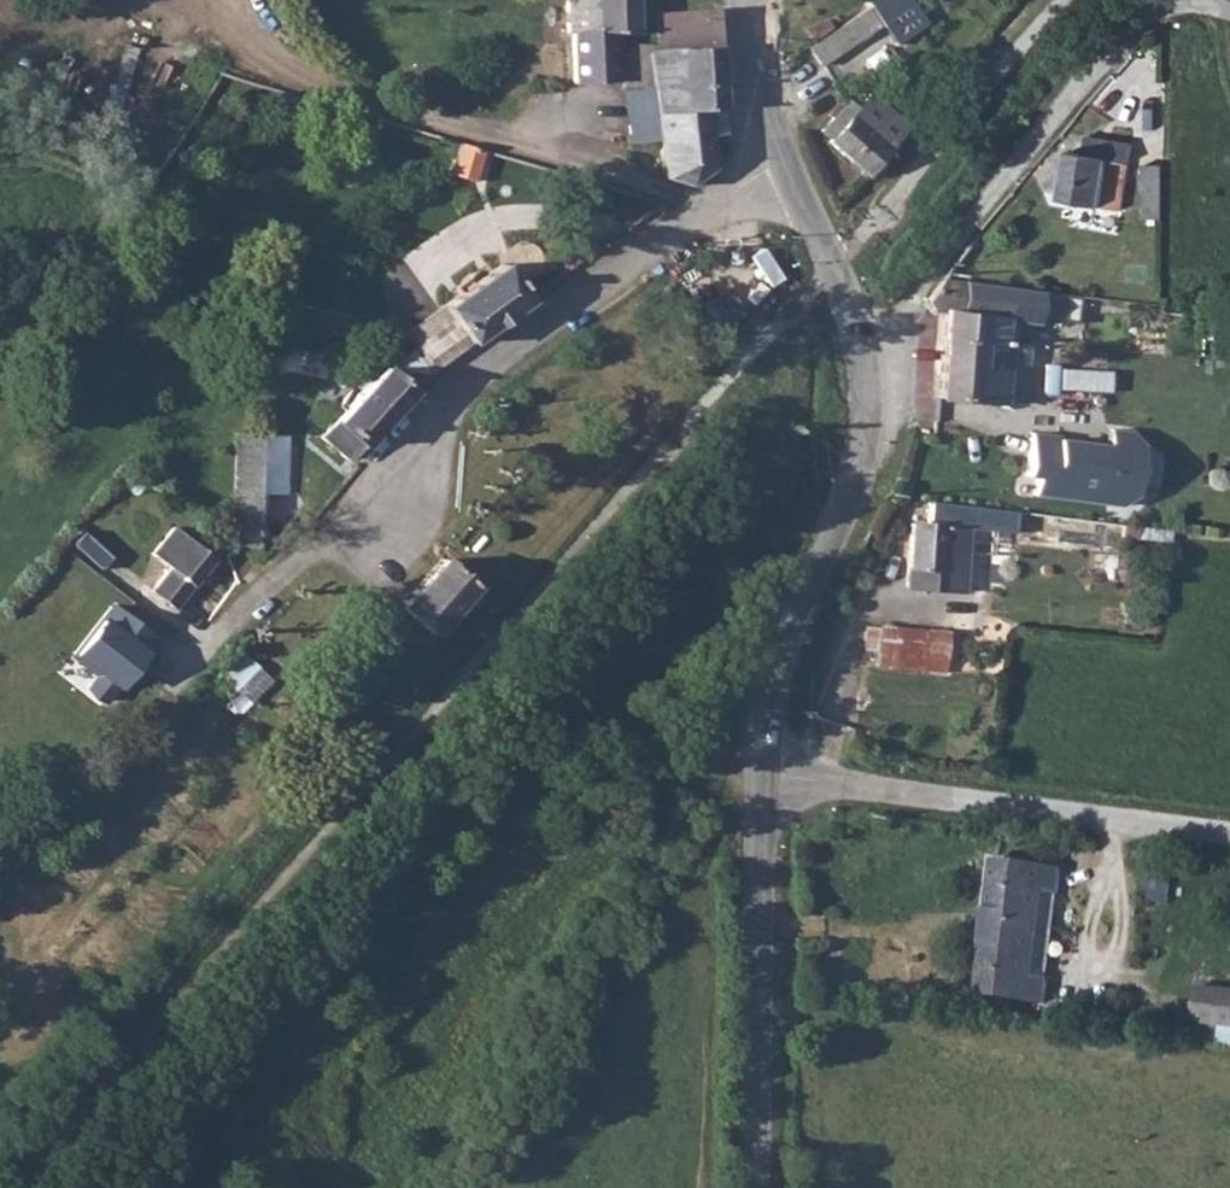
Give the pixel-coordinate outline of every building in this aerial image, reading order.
[(566,1),(561,0),(563,33),(569,34),(573,83),(613,81),(612,35),(636,34),(634,0),(566,0),(566,1)] [(810,40),(823,61),(903,13),(895,0),(880,0),(836,22),(833,24),(816,37),(810,40)] [(658,179),(682,188),(708,174),(707,129),(697,129),(695,109),(721,109),(715,11),(655,13),(655,44),(656,54),(645,55),(649,141),(658,179)] [(808,23),(816,37),(833,24),(826,16),(808,23)] [(624,145),(649,141),(645,55),(656,54),(655,44),(621,45),(623,89),(617,90),(624,145)] [(459,66),(479,66),(478,51),(459,52),(459,66)] [(865,170),(912,119),(878,90),(857,115),(844,104),(821,128),(865,170)] [(707,129),(728,128),(727,108),(721,109),(695,109),(697,129),(707,129)] [(1070,193),(1128,204),(1138,138),(1094,131),(1089,151),(1077,151),(1070,193)] [(450,174),(475,181),(483,150),(459,143),(450,174)] [(1151,209),(1169,209),(1169,157),(1151,158),(1151,209)] [(430,369),(526,300),(502,266),(482,278),(477,271),(453,289),(458,296),(405,333),(430,369)] [(1090,290),(948,276),(931,296),(930,304),(946,307),(942,395),(1033,397),(1035,355),(1024,339),(1002,333),(1003,319),(1053,320),(1055,312),(1088,314),(1090,290)] [(367,447),(410,393),(382,369),(359,393),(353,389),(338,407),(343,413),(322,436),(347,459),(362,444),(367,447)] [(1068,433),(1040,430),(1035,472),(1046,474),(1044,491),(1132,502),(1145,491),(1151,443),(1141,429),(1119,427),(1118,443),(1068,437),(1068,433)] [(234,544),(260,546),(261,553),(269,553),(279,533),(262,531),(265,492),(287,493),(293,433),(241,429),(234,544)] [(1021,531),(1025,508),(944,498),(944,505),(934,504),(932,524),(912,523),(907,585),(966,589),(973,517),(997,518),(996,528),(1021,531)] [(176,607),(214,559),(175,525),(155,547),(174,564),(154,589),(176,607)] [(469,586),(439,560),(397,605),(428,632),(469,586)] [(875,664),(945,669),(948,634),(866,629),(864,649),(877,649),(875,664)] [(223,672),(255,702),(274,680),(242,651),(223,672)] [(131,696),(153,670),(134,655),(113,682),(131,696)] [(989,916),(1058,925),(1065,876),(993,869),(989,916)] [(1046,1008),(1058,925),(989,916),(981,1000),(1046,1008)] [(1229,1027),(1229,990),(1192,986),(1188,1022),(1229,1027)]
